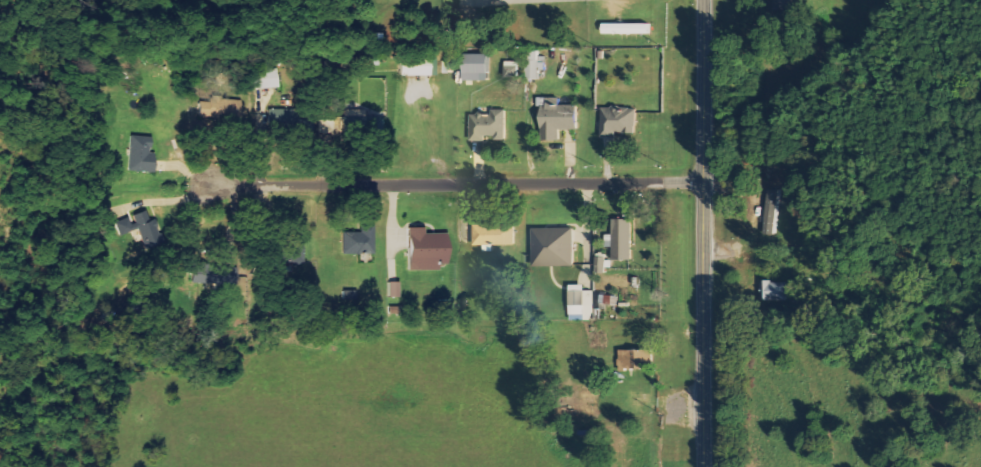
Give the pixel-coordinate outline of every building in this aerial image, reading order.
[(792,9),(792,0),(773,0),(773,10),(792,9)] [(652,33),(652,23),(605,24),(605,34),(652,33)] [(528,80),(541,79),(541,70),(547,69),(546,52),(527,53),(528,80)] [(466,80),(491,80),(490,53),(466,54),(466,80)] [(437,75),(437,58),(401,57),(400,74),(437,75)] [(506,61),(506,77),(519,76),(519,61),(506,61)] [(254,69),(255,88),(280,87),(279,68),(254,69)] [(539,97),(539,106),(543,106),(544,141),(562,140),(562,130),(580,129),(579,104),(561,105),(561,97),(539,97)] [(603,107),(602,135),(637,135),(638,107),(603,107)] [(508,140),(507,109),(493,109),(493,113),(471,114),(472,140),(488,140),(488,136),(497,135),(497,140),(508,140)] [(343,110),(343,129),(384,129),(384,110),(343,110)] [(155,171),(156,152),(151,152),(152,136),(130,135),(129,170),(155,171)] [(776,192),(766,192),(765,234),(775,234),(776,192)] [(163,242),(152,208),(115,221),(120,235),(140,229),(146,247),(163,242)] [(633,260),(634,219),(614,218),(613,235),(607,234),(607,247),(613,247),(613,259),(633,260)] [(475,224),(475,245),(517,244),(516,223),(475,224)] [(410,269),(439,269),(439,263),(448,263),(448,232),(425,232),(425,226),(409,227),(410,269)] [(576,266),(576,227),(534,228),(535,267),(576,266)] [(375,252),(374,228),(342,230),(343,254),(375,252)] [(607,272),(607,257),(596,257),(597,272),(607,272)] [(238,265),(194,264),(193,283),(237,284),(238,265)] [(389,281),(389,296),(400,296),(400,281),(389,281)] [(762,282),(763,301),(793,300),(793,281),(762,282)] [(594,290),(587,290),(586,284),(571,285),(572,320),(595,320),(594,290)] [(601,304),(618,304),(619,295),(602,295),(601,304)] [(621,369),(651,370),(651,350),(621,349),(621,369)]
